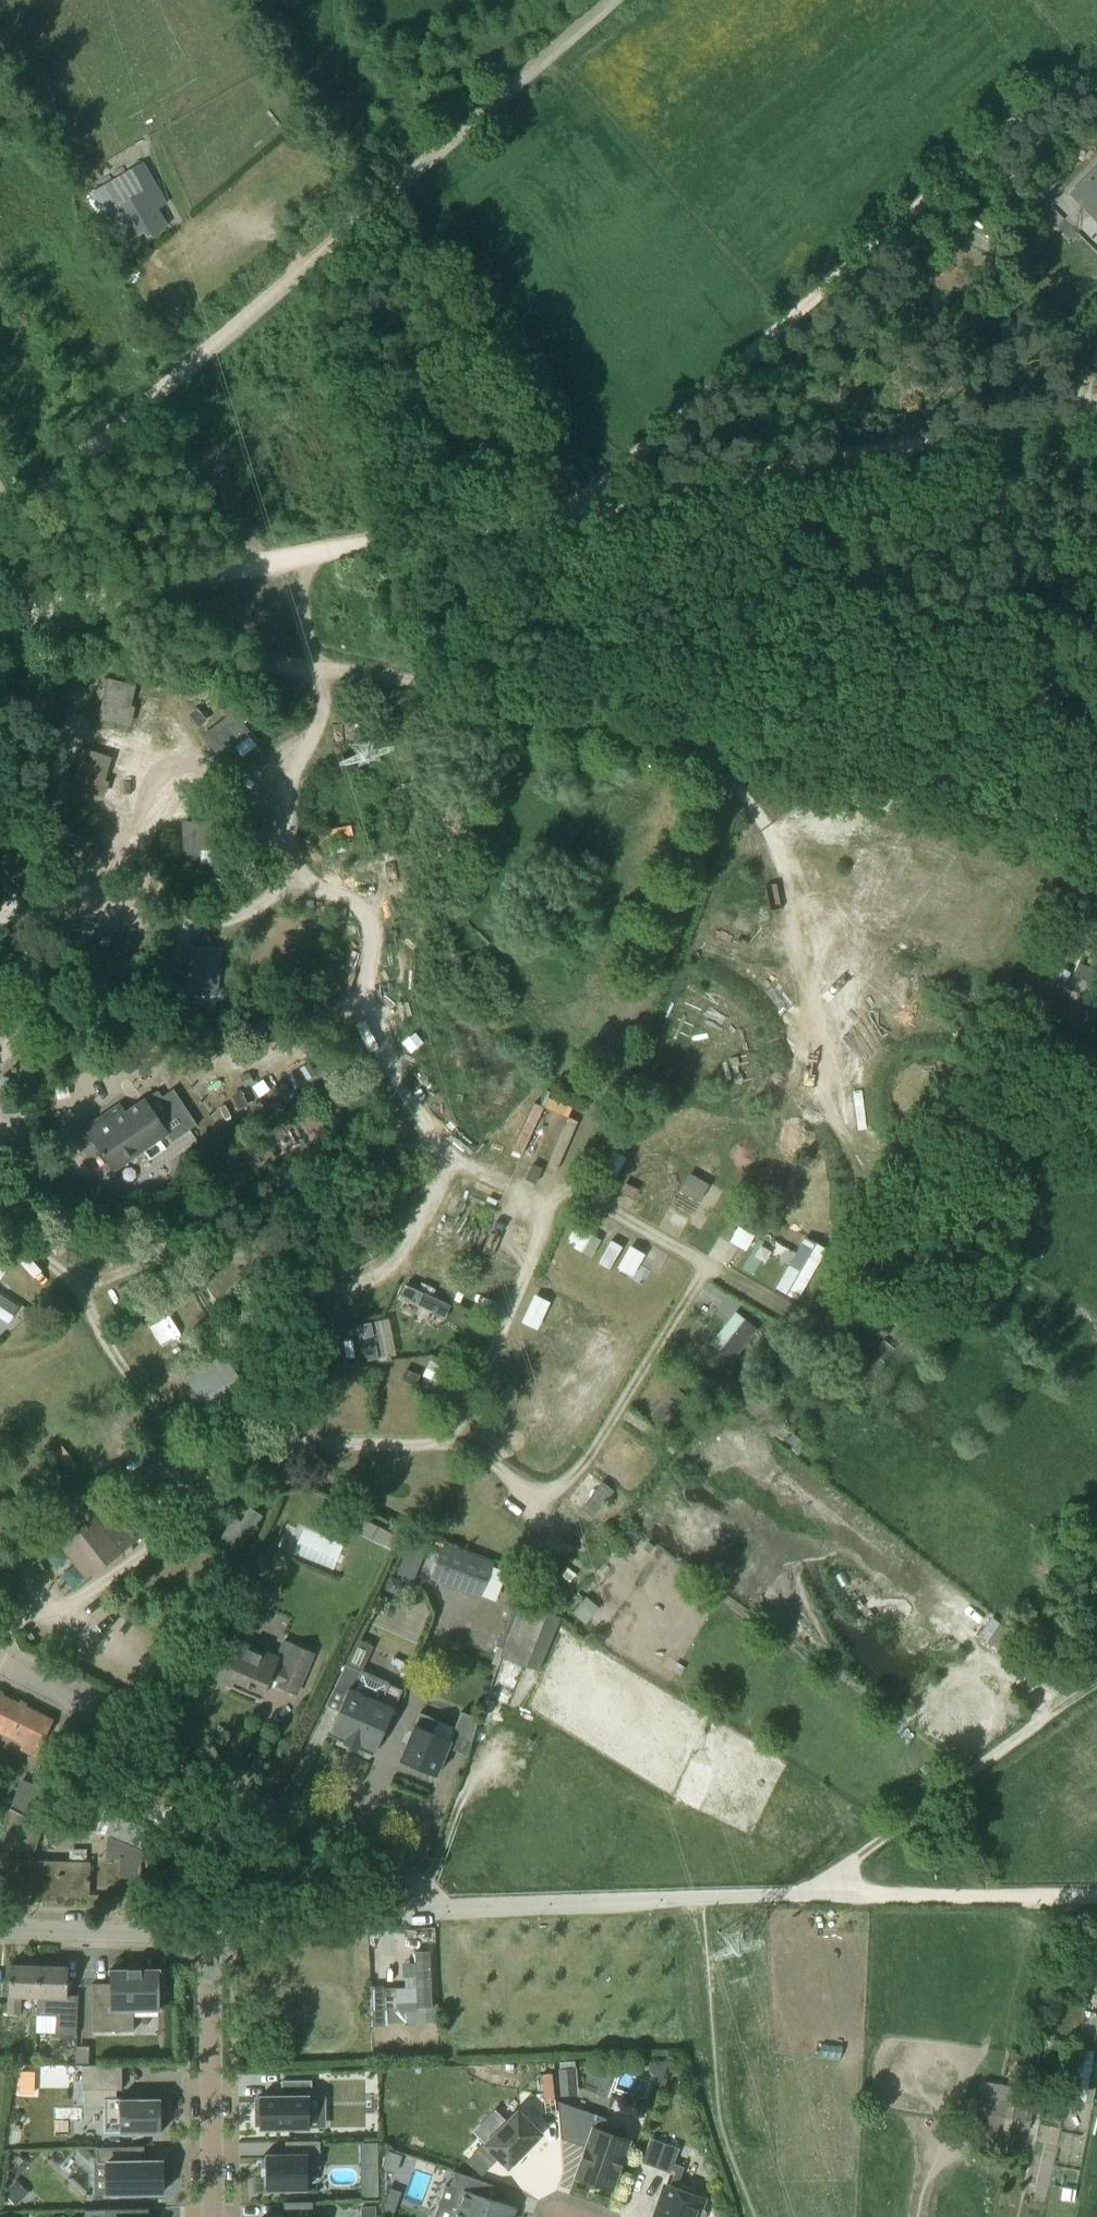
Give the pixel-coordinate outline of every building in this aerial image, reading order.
[(167,226),(158,210),(167,205),(143,164),(93,193),(123,244),(143,232),(147,238),(167,226)] [(1070,195),(1096,222),(1096,168),(1070,195)] [(130,724),(133,708),(130,707),(135,686),(109,680),(109,681),(104,680),(103,686),(107,687),(100,717),(130,724)] [(207,720),(197,708),(188,715),(198,728),(207,720)] [(234,711),(202,736),(223,762),(237,752),(234,749),(252,734),(234,711)] [(104,798),(109,782),(105,781),(112,758),(85,749),(84,749),(81,748),(78,756),(82,758),(72,787),(104,798)] [(58,853),(74,835),(51,813),(22,845),(48,868),(61,856),(58,853)] [(223,851),(223,817),(213,817),(213,821),(183,822),(183,855),(200,855),(200,851),(223,851)] [(12,898),(0,883),(0,908),(12,898)] [(217,995),(222,949),(191,945),(186,992),(217,995)] [(168,1017),(170,999),(156,997),(154,1016),(168,1017)] [(231,1095),(239,1111),(249,1106),(241,1090),(231,1095)] [(113,1170),(168,1133),(173,1141),(196,1125),(174,1091),(162,1099),(158,1093),(109,1126),(104,1118),(85,1130),(94,1142),(91,1143),(96,1150),(98,1148),(102,1155),(103,1154),(113,1170)] [(250,1107),(258,1123),(269,1118),(261,1102),(250,1107)] [(308,1143),(293,1114),(260,1130),(264,1138),(238,1151),(250,1172),(308,1143)] [(611,1186),(627,1158),(614,1150),(597,1178),(611,1186)] [(581,1252),(596,1225),(581,1217),(566,1243),(581,1252)] [(751,1237),(739,1230),(733,1241),(745,1248),(751,1237)] [(798,1303),(828,1251),(806,1239),(776,1290),(798,1303)] [(611,1242),(599,1262),(609,1268),(621,1248),(611,1242)] [(362,1243),(347,1252),(353,1262),(368,1253),(362,1243)] [(631,1246),(618,1268),(633,1276),(645,1255),(631,1246)] [(67,1251),(65,1262),(81,1266),(84,1255),(67,1251)] [(401,1296),(446,1317),(451,1306),(406,1285),(401,1296)] [(8,1324),(19,1308),(0,1295),(0,1318),(8,1324)] [(535,1295),(522,1322),(537,1330),(551,1303),(535,1295)] [(714,1344),(737,1360),(760,1326),(737,1311),(714,1344)] [(157,1321),(164,1341),(183,1333),(176,1313),(157,1321)] [(371,1322),(360,1325),(368,1360),(379,1358),(371,1322)] [(208,1360),(223,1349),(215,1338),(200,1348),(208,1360)] [(197,1381),(227,1425),(258,1405),(228,1360),(197,1381)] [(430,1361),(424,1375),(450,1387),(456,1373),(430,1361)] [(419,1375),(404,1369),(400,1380),(415,1386),(419,1375)] [(329,1420),(365,1421),(365,1392),(330,1391),(329,1420)] [(795,1448),(802,1441),(789,1430),(783,1438),(783,1439),(793,1447),(795,1448)] [(601,1481),(600,1482),(588,1473),(568,1499),(580,1508),(592,1518),(613,1491),(601,1481)] [(123,1549),(145,1532),(119,1500),(100,1515),(92,1504),(75,1517),(83,1526),(58,1544),(86,1580),(125,1551),(123,1549)] [(12,1517),(0,1503),(0,1528),(6,1531),(12,1517)] [(253,1504),(244,1518),(238,1514),(225,1534),(246,1547),(268,1514),(253,1504)] [(407,1542),(387,1531),(365,1519),(358,1532),(400,1555),(407,1542)] [(413,1540),(400,1570),(416,1578),(430,1548),(413,1540)] [(458,1590),(473,1555),(444,1544),(430,1580),(458,1590)] [(272,1564),(270,1563),(276,1554),(261,1546),(247,1571),(263,1580),(272,1564)] [(479,1599),(493,1563),(473,1555),(458,1590),(479,1599)] [(519,1606),(501,1659),(538,1671),(556,1619),(519,1606)] [(1009,1630),(1000,1624),(988,1641),(1011,1658),(1023,1640),(1009,1630)] [(296,1694),(314,1654),(285,1641),(277,1658),(249,1646),(250,1642),(235,1635),(216,1679),(232,1686),(234,1680),(263,1693),(270,1677),(280,1681),(278,1686),(296,1694)] [(346,1695),(330,1731),(346,1738),(344,1744),(357,1749),(359,1744),(376,1751),(377,1748),(380,1749),(385,1737),(382,1736),(402,1691),(388,1685),(380,1703),(354,1692),(362,1673),(345,1666),(334,1690),(346,1695)] [(10,1701),(0,1696),(0,1722),(10,1701)] [(51,1721),(10,1701),(0,1722),(0,1731),(24,1743),(22,1748),(35,1755),(51,1721)] [(400,1762),(436,1777),(448,1748),(467,1755),(481,1720),(464,1713),(453,1741),(436,1733),(441,1722),(420,1713),(412,1731),(411,1731),(406,1744),(407,1744),(400,1762)] [(32,1821),(43,1787),(21,1779),(11,1809),(27,1818),(32,1821)] [(33,1855),(47,1816),(55,1792),(43,1787),(32,1821),(27,1818),(17,1849),(33,1855)] [(345,1809),(350,1797),(341,1793),(336,1805),(345,1809)] [(17,1849),(27,1818),(11,1809),(0,1838),(0,1851),(14,1856),(17,1849)] [(158,1877),(159,1854),(160,1852),(159,1851),(164,1837),(147,1830),(117,1817),(118,1815),(105,1810),(96,1831),(108,1837),(107,1858),(121,1858),(120,1877),(139,1877),(158,1877)] [(88,1895),(89,1864),(27,1862),(26,1888),(47,1889),(47,1894),(88,1895)] [(400,1947),(404,2005),(428,2003),(424,1945),(400,1947)] [(39,1966),(10,1965),(8,2003),(0,2003),(0,2024),(11,2025),(11,2015),(20,2015),(20,1997),(38,1998),(39,1966)] [(67,1994),(68,1967),(39,1966),(38,1998),(37,2014),(55,2014),(55,2016),(56,2016),(56,2035),(76,2035),(78,1994),(67,1994)] [(166,1986),(163,1983),(159,1982),(159,1970),(141,1971),(141,1969),(127,1969),(127,1971),(110,1971),(110,1984),(93,1984),(93,2032),(134,2032),(133,2010),(160,2010),(159,1998),(163,1997),(166,1994),(167,1990),(166,1986)] [(384,1988),(385,2009),(398,2009),(397,1987),(384,1988)] [(437,2007),(432,2007),(418,2008),(398,2009),(385,2009),(385,2023),(438,2021),(437,2007)] [(1081,2047),(1079,2059),(1093,2061),(1095,2049),(1081,2047)] [(91,2049),(78,2049),(78,2063),(91,2063),(91,2049)] [(1087,2102),(1089,2088),(1093,2061),(1079,2059),(1078,2059),(1072,2099),(1087,2102)] [(667,2061),(649,2061),(649,2070),(656,2077),(663,2077),(667,2061)] [(122,2090),(122,2065),(83,2065),(83,2090),(122,2090)] [(578,2094),(576,2068),(560,2069),(561,2095),(578,2094)] [(1011,2126),(1016,2080),(986,2077),(981,2122),(1011,2126)] [(282,2091),(260,2091),(260,2128),(311,2126),(311,2079),(282,2079),(282,2091)] [(161,2106),(161,2098),(104,2099),(104,2133),(120,2132),(120,2134),(161,2133),(161,2120),(165,2120),(164,2106),(161,2106)] [(508,2162),(541,2129),(518,2106),(484,2139),(469,2154),(481,2167),(497,2151),(508,2162)] [(1029,2129),(1033,2109),(1016,2106),(1012,2126),(1029,2129)] [(607,2119),(581,2110),(570,2139),(587,2145),(575,2177),(587,2181),(588,2185),(590,2188),(594,2190),(598,2189),(601,2186),(613,2190),(630,2141),(626,2139),(627,2136),(626,2132),(624,2129),(620,2127),(616,2128),(613,2131),(612,2134),(607,2132),(608,2129),(607,2119)] [(679,2149),(650,2138),(642,2163),(671,2174),(672,2170),(676,2171),(670,2187),(667,2186),(656,2216),(704,2216),(706,2213),(704,2210),(700,2209),(704,2199),(676,2189),(684,2167),(674,2164),(679,2149)] [(307,2190),(307,2168),(320,2168),(319,2142),(286,2142),(286,2155),(267,2156),(267,2158),(261,2158),(261,2176),(267,2176),(267,2190),(307,2190)] [(360,2163),(379,2163),(379,2142),(360,2142),(360,2163)] [(162,2194),(162,2167),(144,2167),(144,2147),(97,2148),(97,2162),(107,2162),(108,2194),(162,2194)] [(401,2155),(387,2150),(381,2169),(395,2173),(401,2155)] [(515,2208),(483,2197),(487,2184),(455,2172),(450,2187),(445,2185),(434,2216),(512,2216),(515,2208)] [(28,2192),(15,2179),(2,2193),(15,2205),(28,2192)] [(314,2216),(313,2203),(283,2203),(284,2216),(314,2216)] [(376,2206),(360,2206),(360,2216),(376,2216),(376,2206)] [(149,2207),(106,2209),(106,2216),(149,2216),(149,2207)]
